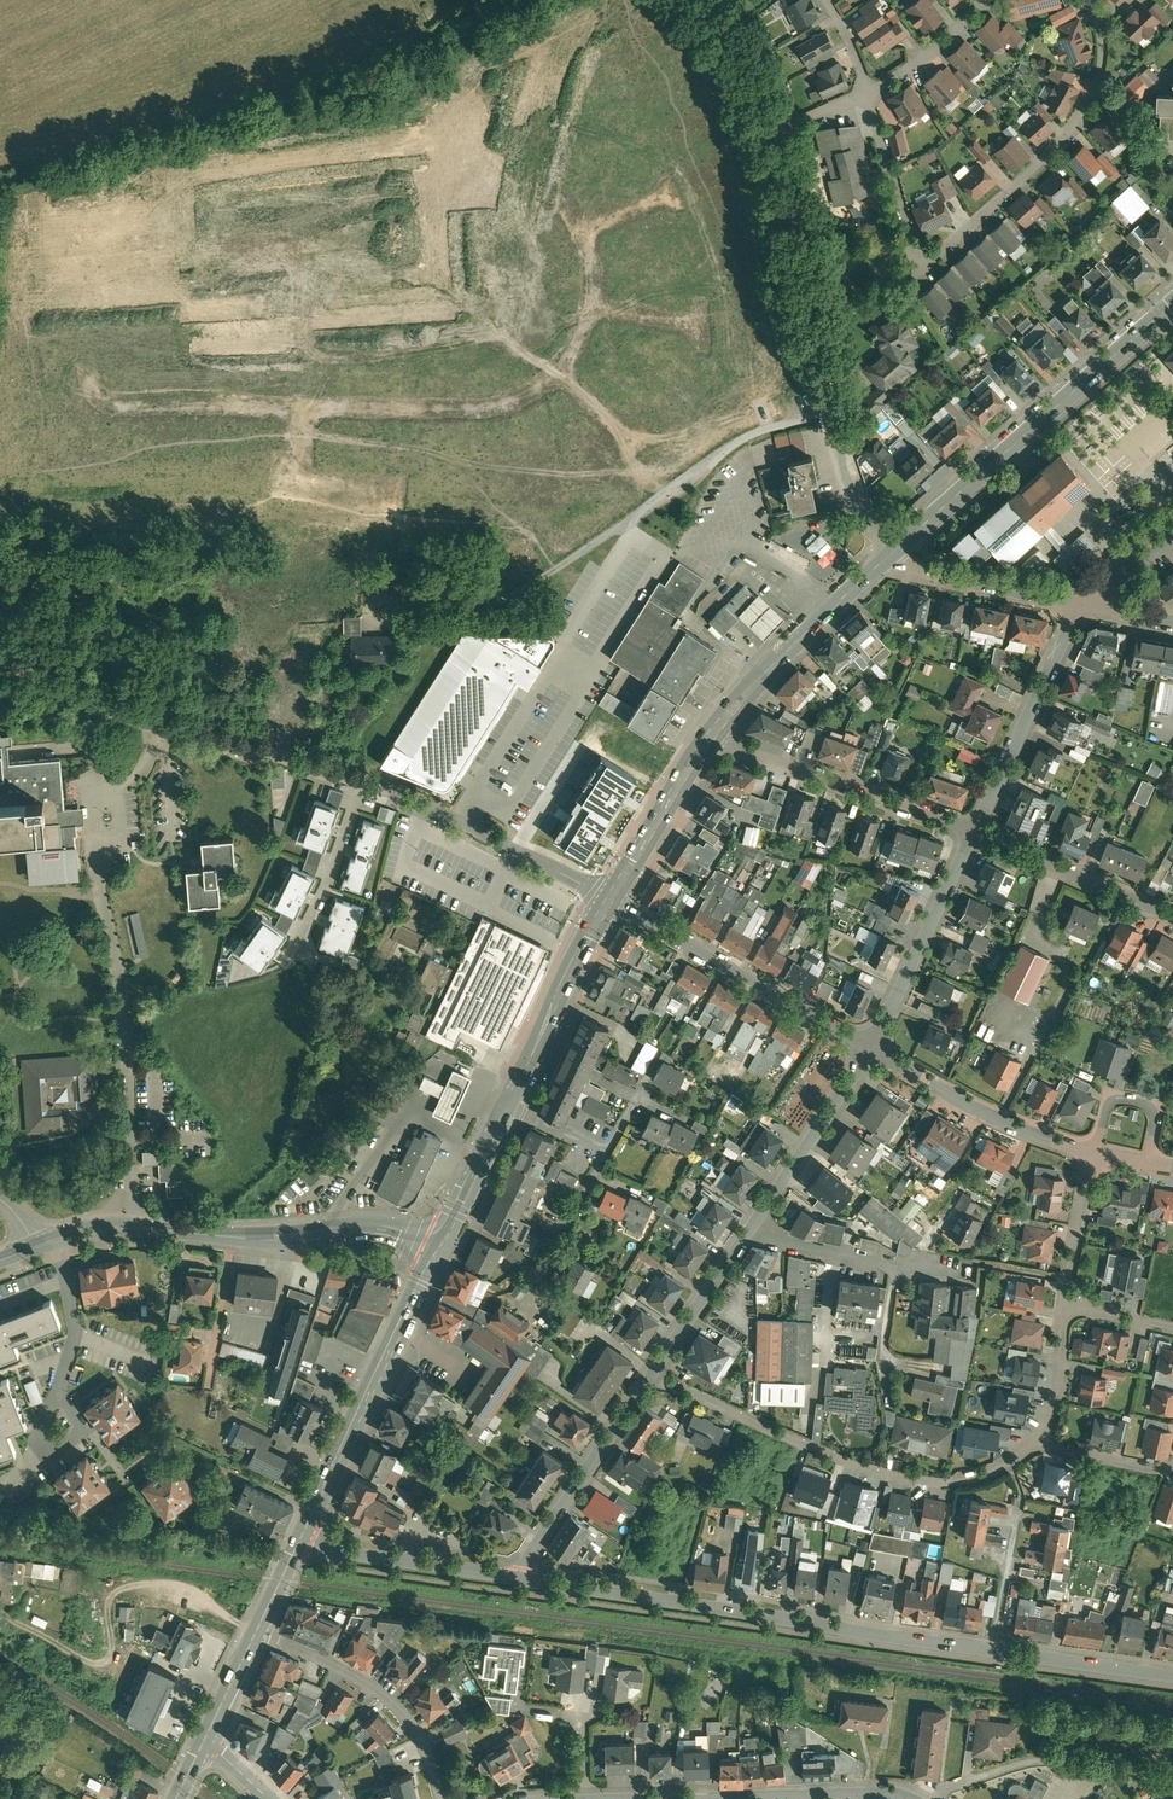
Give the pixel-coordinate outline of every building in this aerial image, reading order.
[(786,4),(788,6),(786,7),(790,13),(788,14),(792,23),(795,22),(798,28),(817,17),(814,12),(817,10),(811,0),(808,2),(807,0),(790,0),(786,4)] [(864,6),(868,12),(876,7),(881,4),(878,0),(873,0),(864,6)] [(914,4),(916,7),(910,11),(913,15),(911,17),(917,25),(920,24),(926,32),(942,18),(930,3),(928,0),(919,0),(914,4)] [(1012,10),(1020,7),(1022,15),(1058,6),(1056,0),(1009,0),(1012,10)] [(1163,26),(1171,18),(1156,3),(1149,10),(1158,20),(1163,26)] [(1070,5),(1051,15),(1056,25),(1075,16),(1070,5)] [(1137,12),(1135,10),(1127,17),(1129,19),(1123,25),(1138,40),(1144,34),(1146,37),(1154,29),(1152,27),(1158,20),(1149,10),(1144,5),(1137,12)] [(868,12),(854,22),(864,36),(885,20),(876,7),(868,12)] [(992,17),(977,30),(994,49),(1001,43),(1002,44),(1010,37),(1010,36),(1002,27),(992,17)] [(885,20),(864,36),(873,50),(881,44),(884,48),(897,39),(891,29),(891,28),(885,20)] [(1079,20),(1060,27),(1064,37),(1080,31),(1083,30),(1079,20)] [(1023,37),(1009,21),(1002,27),(1010,36),(1010,37),(1016,44),(1023,37)] [(906,35),(898,23),(891,28),(891,29),(897,39),(899,41),(906,35)] [(825,31),(798,46),(806,61),(831,47),(833,46),(825,31)] [(1080,31),(1064,37),(1059,39),(1062,48),(1059,49),(1062,58),(1066,57),(1068,64),(1089,56),(1088,52),(1090,51),(1088,44),(1085,45),(1080,31)] [(985,63),(965,42),(949,57),(959,68),(969,78),(969,77),(985,63)] [(831,47),(812,57),(815,63),(834,53),(831,47)] [(839,62),(819,71),(822,78),(817,81),(820,88),(818,89),(822,98),(847,86),(840,71),(842,70),(839,62)] [(954,72),(948,66),(943,72),(957,88),(963,83),(954,72)] [(1075,73),(1054,67),(1049,76),(1058,81),(1060,79),(1069,84),(1075,73)] [(969,78),(959,68),(954,72),(963,83),(969,88),(974,83),(969,77),(969,78)] [(941,70),(926,83),(945,104),(959,90),(957,88),(943,72),(941,70)] [(1138,74),(1119,92),(1132,106),(1150,88),(1138,74)] [(1069,84),(1060,79),(1058,81),(1048,101),(1054,108),(1065,114),(1078,89),(1069,84)] [(910,86),(890,98),(905,122),(905,123),(925,111),(924,110),(926,108),(920,98),(918,99),(910,86)] [(1157,95),(1156,113),(1160,113),(1160,131),(1169,131),(1169,138),(1172,138),(1172,95),(1157,95)] [(1039,102),(1029,110),(1033,115),(1038,112),(1046,121),(1052,116),(1039,102)] [(1033,115),(1022,126),(1037,143),(1043,138),(1044,139),(1050,134),(1049,133),(1053,129),(1046,121),(1038,112),(1033,115)] [(1125,135),(1109,116),(1093,129),(1095,131),(1094,134),(1099,139),(1102,139),(1109,148),(1125,135)] [(1140,136),(1125,120),(1119,125),(1129,136),(1128,139),(1132,143),(1140,136)] [(900,130),(889,133),(895,154),(907,151),(901,130),(905,123),(905,122),(900,130)] [(1018,133),(1010,124),(1005,129),(1013,138),(1018,133)] [(855,127),(841,130),(840,132),(841,135),(838,136),(835,128),(834,127),(817,131),(823,154),(824,155),(831,153),(832,156),(829,156),(828,158),(833,176),(835,177),(837,176),(838,179),(831,181),(830,182),(836,205),(853,200),(854,199),(852,190),(855,189),(856,192),(858,193),(871,190),(872,188),(868,174),(869,174),(870,172),(863,143),(861,142),(860,142),(856,128),(855,127)] [(1013,138),(997,152),(1013,170),(1029,156),(1013,138)] [(991,157),(976,140),(969,147),(984,163),(991,157)] [(1084,147),(1069,160),(1086,179),(1092,172),(1094,174),(1101,167),(1102,166),(1095,159),(1084,147)] [(935,150),(918,159),(922,166),(939,157),(935,150)] [(1116,169),(1102,153),(1095,159),(1102,166),(1101,167),(1109,176),(1116,169)] [(980,165),(962,181),(966,186),(966,190),(971,195),(974,195),(976,197),(994,181),(980,165)] [(1058,172),(1053,176),(1052,176),(1046,181),(1047,182),(1041,187),(1057,204),(1072,190),(1073,189),(1066,182),(1058,172)] [(1087,192),(1072,176),(1066,182),(1073,189),(1072,190),(1080,198),(1087,192)] [(942,177),(932,183),(940,197),(942,201),(952,196),(942,177)] [(1120,190),(1128,186),(1124,178),(1116,182),(1120,190)] [(1136,182),(1113,202),(1130,220),(1148,204),(1140,195),(1144,191),(1136,182)] [(1026,193),(1010,208),(1026,225),(1042,211),(1034,202),(1026,193)] [(940,197),(915,210),(917,215),(917,217),(919,222),(921,222),(926,232),(951,218),(942,201),(940,197)] [(1055,213),(1041,197),(1034,202),(1042,211),(1049,219),(1055,213)] [(1021,231),(1010,218),(1004,223),(1015,236),(1021,231)] [(1160,220),(1144,234),(1144,235),(1148,239),(1158,250),(1157,250),(1158,250),(1166,259),(1172,252),(1172,235),(1169,231),(1170,230),(1169,230),(1160,220)] [(1003,222),(998,227),(991,233),(992,234),(1003,246),(1009,252),(1021,242),(1015,236),(1004,223),(1003,222)] [(1144,231),(1139,225),(1131,231),(1142,244),(1143,244),(1148,239),(1144,235),(1144,234),(1142,232),(1144,231)] [(1142,244),(1131,231),(1126,236),(1137,249),(1142,244)] [(1003,246),(992,234),(987,239),(998,251),(1003,246)] [(987,239),(986,238),(980,242),(973,248),(975,249),(986,262),(991,268),(1003,257),(998,251),(987,239)] [(986,262),(975,249),(969,254),(980,267),(986,262)] [(1155,268),(1140,252),(1136,256),(1134,253),(1128,259),(1130,261),(1121,270),(1135,286),(1142,280),(1143,281),(1149,276),(1148,274),(1155,268)] [(968,253),(963,258),(956,264),(957,265),(968,277),(974,283),(986,273),(980,267),(969,254),(968,253)] [(1114,273),(1102,260),(1096,264),(1108,278),(1114,273)] [(1108,278),(1096,264),(1085,275),(1098,290),(1089,298),(1103,314),(1110,308),(1111,309),(1118,303),(1117,302),(1118,301),(1124,296),(1109,278),(1108,278)] [(968,277),(957,265),(952,270),(963,282),(968,277)] [(951,269),(945,273),(938,279),(941,282),(952,294),(956,299),(968,288),(963,282),(952,270),(951,269)] [(941,282),(935,287),(947,299),(952,294),(941,282)] [(935,287),(934,286),(929,290),(922,296),(940,316),(952,305),(947,299),(935,287)] [(1079,306),(1072,298),(1064,304),(1069,309),(1062,315),(1064,318),(1078,334),(1084,328),(1085,329),(1086,329),(1087,329),(1092,324),(1093,323),(1093,322),(1092,321),(1093,321),(1079,305),(1079,306)] [(1013,330),(1001,315),(994,322),(1006,336),(1013,330)] [(1074,338),(1055,317),(1048,323),(1065,342),(1066,341),(1068,343),(1074,338)] [(890,319),(872,328),(875,333),(873,335),(873,336),(876,335),(884,351),(866,368),(879,384),(883,381),(890,390),(915,367),(905,356),(910,351),(908,348),(916,344),(904,319),(893,325),(890,319)] [(1063,349),(1039,321),(1021,337),(1021,338),(1021,339),(1026,344),(1026,345),(1027,345),(1027,344),(1029,342),(1031,345),(1027,349),(1026,349),(1027,350),(1031,355),(1032,355),(1034,353),(1045,366),(1057,355),(1056,355),(1063,349)] [(975,326),(964,336),(974,347),(985,337),(975,326)] [(1164,359),(1172,368),(1172,350),(1164,359)] [(1017,360),(1003,372),(1018,389),(1032,377),(1017,360)] [(1003,379),(991,366),(986,371),(997,384),(1003,379)] [(1005,401),(989,384),(984,388),(981,384),(978,387),(983,393),(979,397),(994,413),(1000,408),(999,406),(1005,401)] [(873,392),(861,403),(871,416),(884,404),(873,392)] [(979,397),(975,400),(969,394),(966,397),(970,401),(965,405),(981,422),(987,418),(989,418),(994,413),(979,397)] [(951,401),(933,417),(938,422),(943,428),(947,424),(945,422),(953,416),(954,416),(960,411),(951,401)] [(975,417),(965,405),(959,410),(970,422),(975,417)] [(970,422),(960,411),(954,416),(964,427),(970,422)] [(954,416),(953,416),(945,422),(947,424),(943,428),(958,445),(964,440),(963,438),(969,433),(964,427),(954,416)] [(915,429),(905,418),(897,425),(907,436),(915,429)] [(867,422),(857,430),(861,435),(871,426),(867,422)] [(871,426),(861,435),(865,440),(875,431),(871,426)] [(939,432),(933,426),(931,428),(934,432),(929,436),(945,454),(951,449),(953,450),(958,445),(943,428),(939,432)] [(802,430),(789,433),(795,460),(808,457),(802,430)] [(879,436),(875,431),(865,440),(870,445),(879,436)] [(788,434),(775,436),(781,463),(794,460),(788,434)] [(896,461),(878,440),(864,452),(882,473),(894,463),(897,467),(898,466),(897,466),(894,463),(896,461)] [(918,448),(898,466),(897,466),(898,466),(897,467),(906,476),(913,483),(913,482),(933,465),(933,464),(919,448),(918,448)] [(1042,468),(1034,475),(1010,496),(1039,529),(1049,520),(1064,507),(1064,508),(1072,501),(1072,500),(1089,484),(1061,452),(1042,469),(1042,468)] [(795,460),(788,462),(791,474),(792,474),(794,484),(787,486),(787,487),(788,487),(791,498),(789,499),(792,511),(816,505),(811,482),(818,480),(812,456),(795,460)] [(1039,529),(1010,496),(975,527),(977,530),(992,547),(1004,561),(1040,530),(1039,529)] [(1039,529),(1040,530),(1060,551),(1070,543),(1049,520),(1039,529)] [(980,559),(992,547),(977,530),(973,533),(968,528),(952,542),(963,554),(970,548),(980,559)] [(1060,551),(1053,558),(1066,572),(1097,544),(1084,530),(1070,543),(1060,551)] [(820,534),(807,547),(811,551),(817,551),(821,556),(832,546),(827,542),(827,541),(821,534),(820,534)] [(426,560),(423,559),(421,560),(418,568),(425,570),(427,562),(426,560)] [(665,585),(659,582),(611,659),(651,685),(677,701),(697,670),(702,673),(717,650),(678,625),(682,619),(679,617),(704,578),(680,562),(665,585)] [(1172,574),(1170,575),(1169,575),(1168,576),(1166,578),(1168,580),(1159,587),(1169,601),(1172,600),(1172,601),(1172,575),(1172,574)] [(744,586),(717,615),(730,627),(738,618),(739,616),(756,597),(754,596),(744,586)] [(756,597),(739,616),(765,639),(785,617),(757,592),(754,596),(756,597)] [(921,592),(918,593),(910,592),(906,610),(904,621),(906,621),(914,623),(915,616),(924,618),(923,620),(925,620),(929,596),(928,596),(927,593),(921,592)] [(953,599),(947,597),(944,599),(942,598),(938,619),(944,621),(943,627),(953,629),(955,623),(960,624),(964,603),(954,600),(953,599)] [(986,606),(984,607),(976,605),(971,630),(972,630),(971,634),(972,634),(986,637),(987,633),(992,607),(986,606)] [(906,610),(891,607),(889,620),(905,624),(906,621),(904,621),(906,610)] [(1007,612),(1000,610),(999,608),(992,607),(987,633),(990,633),(990,630),(996,632),(996,635),(1002,637),(1007,612)] [(878,630),(862,612),(842,629),(855,644),(858,642),(872,658),(886,645),(875,633),(878,630)] [(975,614),(969,612),(966,624),(972,625),(975,614)] [(1022,615),(1016,614),(1011,636),(1025,639),(1023,644),(1026,644),(1032,615),(1025,614),(1022,615)] [(730,627),(717,615),(709,623),(723,635),(730,627)] [(1039,617),(1032,615),(1026,644),(1028,645),(1029,640),(1036,642),(1036,643),(1042,644),(1042,643),(1043,643),(1044,639),(1043,638),(1043,637),(1046,624),(1047,620),(1040,619),(1039,617)] [(361,616),(344,617),(345,645),(357,644),(356,638),(362,638),(361,616)] [(1053,626),(1046,624),(1043,637),(1050,639),(1053,626)] [(1098,627),(1096,627),(1095,626),(1088,630),(1089,632),(1088,633),(1080,649),(1099,658),(1097,663),(1102,664),(1102,659),(1111,660),(1113,650),(1117,630),(1098,627)] [(1124,632),(1117,630),(1113,650),(1121,651),(1124,632)] [(463,632),(380,761),(409,774),(434,784),(445,786),(451,782),(457,776),(469,757),(473,759),(520,683),(529,688),(550,655),(554,646),(554,639),(551,635),(546,635),(463,632)] [(896,641),(888,632),(882,637),(890,646),(896,641)] [(362,638),(356,638),(357,644),(357,661),(354,661),(354,663),(395,662),(395,637),(362,638)] [(832,638),(829,638),(825,642),(825,644),(817,652),(832,670),(836,666),(840,671),(849,663),(845,659),(849,655),(833,637),(832,638)] [(1164,642),(1137,637),(1132,663),(1143,665),(1159,668),(1164,642)] [(1164,642),(1159,668),(1172,671),(1172,644),(1164,642)] [(1004,647),(997,646),(994,660),(1001,662),(1004,647)] [(1099,658),(1080,649),(1074,661),(1083,666),(1093,670),(1097,663),(1099,658)] [(885,672),(877,663),(872,668),(880,677),(885,672)] [(1159,668),(1143,665),(1141,674),(1158,677),(1159,668)] [(1093,670),(1083,666),(1080,672),(1101,682),(1104,675),(1093,670)] [(1159,668),(1158,677),(1152,707),(1170,710),(1172,696),(1172,671),(1159,668)] [(807,675),(799,669),(788,681),(804,694),(814,682),(807,675)] [(818,678),(810,671),(807,675),(814,682),(818,678)] [(1085,682),(1069,674),(1061,690),(1078,698),(1085,682)] [(985,685),(966,676),(951,709),(970,718),(977,704),(975,703),(980,693),(981,693),(985,685)] [(804,694),(788,681),(779,692),(793,706),(804,694)] [(857,684),(846,694),(856,705),(867,694),(857,684)] [(919,700),(923,689),(911,684),(907,696),(919,700)] [(1013,690),(999,684),(995,691),(1008,698),(1013,690)] [(636,709),(628,722),(654,738),(668,715),(672,717),(675,713),(671,710),(677,701),(651,685),(636,709)] [(1133,688),(1119,685),(1116,701),(1130,703),(1133,688)] [(636,709),(607,691),(599,704),(628,722),(636,709)] [(999,713),(977,703),(977,704),(970,718),(968,722),(961,719),(959,722),(958,722),(957,724),(958,724),(954,733),(954,734),(965,739),(983,748),(999,713)] [(1081,723),(1057,710),(1048,729),(1083,747),(1088,737),(1077,732),(1081,723)] [(793,728),(762,712),(748,730),(785,744),(791,734),(794,729),(793,728)] [(1110,727),(1087,716),(1083,723),(1107,734),(1110,727)] [(807,730),(796,724),(793,728),(794,729),(791,734),(796,737),(794,741),(801,745),(807,730)] [(820,735),(807,730),(801,745),(814,749),(820,735)] [(965,739),(954,734),(954,733),(948,730),(945,738),(962,746),(965,739)] [(884,732),(878,748),(886,751),(892,734),(884,732)] [(3,754),(4,762),(11,762),(9,744),(13,743),(12,734),(0,735),(0,745),(2,744),(3,754)] [(841,741),(826,736),(819,755),(834,761),(841,741)] [(867,750),(841,741),(834,761),(860,770),(867,750)] [(964,746),(959,757),(978,765),(983,755),(964,746)] [(1048,753),(1039,748),(1031,767),(1051,776),(1062,753),(1051,747),(1048,753)] [(909,759),(890,752),(883,773),(902,780),(909,759)] [(4,762),(3,754),(0,754),(0,840),(30,837),(32,855),(29,855),(31,874),(79,870),(76,834),(78,834),(77,825),(76,825),(75,813),(73,813),(73,806),(65,807),(61,757),(11,762),(4,762)] [(591,852),(636,780),(598,757),(573,798),(576,799),(569,810),(561,806),(553,819),(559,823),(550,838),(583,858),(588,850),(591,852)] [(1148,772),(1158,778),(1164,768),(1153,762),(1148,772)] [(755,774),(731,764),(725,766),(715,781),(714,782),(715,786),(717,786),(746,796),(755,774)] [(274,773),(274,786),(286,786),(286,773),(274,773)] [(937,778),(931,776),(925,793),(934,797),(934,798),(942,801),(949,779),(939,775),(937,778)] [(961,783),(949,779),(942,801),(950,804),(952,803),(960,806),(966,788),(960,786),(961,783)] [(1148,805),(1156,785),(1143,780),(1135,800),(1148,805)] [(773,785),(768,800),(751,794),(749,800),(745,798),(742,806),(762,814),(776,820),(787,791),(773,785)] [(1023,786),(1007,821),(1040,836),(1048,820),(1039,816),(1047,798),(1023,786)] [(345,793),(331,788),(326,804),(339,808),(345,793)] [(1067,799),(1051,791),(1048,799),(1055,802),(1063,807),(1067,799)] [(727,807),(708,794),(696,815),(712,825),(713,824),(726,833),(730,826),(721,819),(727,807)] [(815,801),(796,794),(786,819),(805,826),(815,801)] [(326,804),(315,800),(305,829),(301,827),(297,841),(311,846),(324,851),(325,851),(340,808),(339,808),(326,804)] [(1063,807),(1055,802),(1048,817),(1057,821),(1063,807)] [(846,811),(829,805),(823,822),(818,837),(820,833),(835,839),(846,811)] [(381,806),(377,819),(391,824),(396,812),(381,806)] [(1081,818),(1069,813),(1062,829),(1065,830),(1058,846),(1082,856),(1088,841),(1089,837),(1088,837),(1080,833),(1082,828),(1078,826),(1081,818)] [(776,820),(762,814),(758,824),(772,830),(776,820)] [(879,823),(862,816),(851,846),(868,852),(879,823)] [(1096,816),(1088,837),(1089,837),(1088,841),(1095,844),(1105,820),(1096,816)] [(815,822),(808,820),(803,835),(810,837),(811,834),(815,823),(815,822)] [(823,822),(816,820),(815,822),(815,823),(811,834),(818,837),(823,822)] [(365,830),(363,836),(360,835),(356,847),(359,848),(355,860),(352,859),(347,871),(350,872),(348,878),(345,877),(342,885),(362,892),(371,865),(369,864),(373,853),(375,854),(384,828),(365,821),(362,829),(365,830)] [(747,825),(743,842),(752,844),(755,827),(747,825)] [(720,836),(706,828),(702,835),(715,844),(720,836)] [(892,842),(888,853),(901,858),(900,861),(909,864),(910,862),(918,837),(897,829),(892,842)] [(705,848),(681,834),(674,845),(689,855),(697,860),(702,863),(706,866),(709,861),(710,862),(718,850),(708,843),(705,848)] [(942,843),(919,834),(918,837),(910,862),(932,870),(942,843)] [(884,839),(877,836),(871,853),(878,855),(884,839)] [(834,843),(818,837),(817,842),(832,848),(834,843)] [(234,839),(202,841),(204,868),(188,870),(191,904),(221,902),(219,875),(236,873),(234,839)] [(892,842),(886,839),(882,850),(888,853),(892,842)] [(1147,857),(1109,842),(1101,862),(1138,878),(1147,857)] [(689,855),(674,845),(667,857),(682,866),(687,858),(689,855)] [(324,851),(311,846),(303,867),(315,872),(324,851)] [(824,863),(806,859),(797,874),(813,883),(824,863)] [(296,916),(315,872),(303,867),(288,860),(282,873),(287,875),(281,889),(275,887),(267,904),(282,910),(296,916)] [(702,863),(697,860),(695,863),(693,866),(698,869),(702,863)] [(1004,870),(988,862),(978,882),(994,889),(1004,870)] [(1160,865),(1151,880),(1160,885),(1168,870),(1160,865)] [(670,883),(656,874),(641,896),(656,906),(661,898),(666,890),(670,883)] [(711,876),(701,891),(700,893),(706,897),(711,889),(717,879),(711,876)] [(713,891),(711,889),(706,897),(700,908),(699,908),(690,924),(701,931),(722,895),(727,885),(719,880),(713,891)] [(918,893),(902,885),(896,898),(913,906),(918,893)] [(419,895),(405,888),(397,904),(411,910),(419,895)] [(685,901),(679,898),(683,891),(677,888),(674,894),(670,902),(681,907),(685,901)] [(764,894),(754,888),(749,897),(759,903),(764,894)] [(674,894),(666,890),(661,898),(669,903),(670,902),(674,894)] [(1002,897),(987,890),(984,896),(999,903),(1002,897)] [(743,895),(738,891),(732,901),(733,901),(728,910),(733,913),(743,895)] [(366,904),(336,894),(329,914),(333,916),(329,926),(326,925),(317,951),(343,960),(347,961),(348,956),(366,904)] [(438,940),(417,930),(428,907),(420,903),(423,897),(419,895),(411,910),(405,924),(391,918),(373,956),(386,962),(398,937),(431,953),(438,940)] [(732,901),(722,895),(701,931),(713,937),(722,921),(721,920),(728,910),(733,901),(732,901)] [(743,895),(733,913),(738,916),(732,927),(731,926),(721,943),(733,949),(755,910),(756,910),(759,903),(749,897),(743,895)] [(896,898),(895,898),(890,910),(889,911),(903,918),(907,920),(913,906),(896,898)] [(991,910),(969,899),(960,918),(981,929),(991,910)] [(890,910),(876,903),(870,915),(878,919),(890,925),(893,918),(902,922),(903,918),(889,911),(890,910)] [(1099,914),(1074,903),(1064,926),(1065,926),(1063,933),(1069,936),(1072,929),(1089,937),(1099,914)] [(766,946),(762,944),(753,961),(765,967),(790,923),(797,912),(787,907),(772,932),(774,933),(766,946)] [(770,908),(761,923),(767,926),(776,911),(770,908)] [(285,931),(296,916),(282,910),(274,924),(285,931)] [(755,910),(733,949),(745,956),(754,940),(750,937),(762,914),(755,910)] [(139,912),(133,914),(142,956),(148,955),(139,912)] [(274,924),(261,915),(238,950),(261,965),(285,931),(274,924)] [(812,921),(804,917),(795,933),(803,937),(812,921)] [(480,924),(425,1036),(439,1042),(440,1040),(452,1046),(456,1038),(450,1036),(455,1027),(500,1049),(513,1023),(520,1027),(547,970),(545,969),(549,959),(544,957),(545,955),(493,929),(496,924),(483,918),(480,924)] [(890,925),(878,919),(872,931),(879,934),(881,929),(886,931),(890,925)] [(1122,922),(1108,946),(1113,949),(1112,951),(1113,955),(1119,958),(1123,957),(1127,959),(1139,937),(1141,933),(1122,922)] [(790,923),(765,967),(777,974),(786,957),(782,955),(787,947),(786,946),(793,934),(793,933),(797,927),(790,923)] [(548,949),(496,924),(493,929),(545,955),(548,949)] [(638,936),(622,927),(615,939),(640,953),(638,956),(644,960),(648,953),(642,949),(643,949),(634,944),(638,936)] [(886,931),(881,929),(879,934),(873,946),(890,954),(896,942),(893,940),(895,936),(886,931)] [(872,931),(870,930),(864,942),(873,946),(879,934),(872,931)] [(990,940),(976,933),(972,940),(987,946),(990,940)] [(1162,935),(1155,947),(1152,953),(1151,955),(1172,968),(1172,965),(1172,942),(1162,935)] [(1139,937),(1127,959),(1130,961),(1127,967),(1133,970),(1139,959),(1148,942),(1139,937)] [(640,953),(615,939),(609,950),(626,960),(630,952),(638,956),(640,953)] [(987,946),(972,940),(969,946),(983,953),(987,946)] [(973,952),(949,941),(941,959),(964,970),(973,952)] [(1148,942),(1139,959),(1146,964),(1151,955),(1152,953),(1155,947),(1148,942)] [(1021,945),(1000,988),(1028,1002),(1034,990),(1042,973),(1048,961),(1049,958),(1021,945)] [(890,954),(873,946),(867,959),(884,967),(890,954)] [(802,966),(794,962),(785,979),(796,985),(806,969),(812,954),(805,951),(802,956),(805,957),(802,966)] [(817,975),(810,971),(813,962),(816,964),(819,959),(812,954),(806,969),(796,985),(808,991),(817,975)] [(343,960),(340,968),(358,973),(362,960),(348,956),(347,961),(343,960)] [(644,960),(638,956),(635,963),(641,966),(644,960)] [(234,961),(221,958),(217,980),(229,982),(234,961)] [(453,968),(432,958),(420,984),(435,992),(438,985),(444,988),(453,968)] [(679,964),(673,960),(667,972),(673,976),(679,964)] [(1054,964),(1048,961),(1042,973),(1048,976),(1054,964)] [(669,994),(669,995),(673,997),(681,1002),(685,996),(690,987),(699,971),(687,964),(669,994)] [(624,981),(617,977),(616,973),(604,966),(600,968),(594,980),(639,1002),(640,1003),(644,997),(635,992),(636,988),(624,981)] [(711,978),(699,971),(690,987),(693,989),(701,994),(711,978)] [(646,982),(629,973),(624,981),(636,988),(641,991),(646,982)] [(955,987),(934,977),(925,995),(946,1005),(950,996),(959,1001),(963,992),(954,988),(955,987)] [(639,1002),(594,980),(588,993),(620,1009),(622,1004),(635,1009),(639,1002)] [(834,987),(823,981),(817,994),(828,999),(834,987)] [(731,989),(719,982),(709,999),(717,1003),(721,1005),(731,989)] [(874,990),(857,982),(851,994),(868,1002),(874,990)] [(690,987),(685,996),(689,998),(693,989),(690,987)] [(742,996),(731,989),(721,1005),(716,1014),(713,1020),(709,1027),(718,1033),(731,1012),(732,1013),(742,996)] [(1040,993),(1034,990),(1028,1002),(1034,1005),(1040,993)] [(664,991),(654,1007),(664,1013),(673,997),(669,995),(669,994),(664,991)] [(851,994),(843,991),(839,999),(847,1003),(851,994)] [(868,1002),(851,994),(847,1003),(845,1007),(862,1015),(868,1002)] [(689,998),(685,996),(681,1002),(688,1006),(692,999),(689,998)] [(744,1029),(740,1028),(735,1036),(743,1040),(745,1037),(762,1007),(750,1001),(741,1017),(748,1021),(744,1029)] [(936,1008),(922,1001),(918,1010),(932,1016),(936,1008)] [(640,1003),(639,1002),(635,1009),(631,1018),(644,1024),(651,1009),(640,1003)] [(688,1006),(681,1002),(675,1013),(682,1017),(688,1006)] [(721,1005),(717,1003),(712,1011),(716,1014),(721,1005)] [(762,1007),(745,1037),(751,1041),(759,1027),(764,1030),(773,1014),(762,1007)] [(1169,1009),(1163,1023),(1172,1027),(1172,1011),(1169,1009)] [(712,1011),(709,1010),(706,1015),(713,1020),(716,1014),(712,1011)] [(793,1025),(781,1018),(772,1035),(780,1039),(775,1047),(780,1049),(793,1025)] [(609,1030),(584,1019),(574,1041),(598,1052),(599,1053),(609,1030)] [(738,1024),(733,1021),(726,1033),(731,1036),(738,1024)] [(805,1032),(793,1025),(780,1049),(783,1051),(787,1043),(796,1048),(805,1032)] [(950,1035),(929,1025),(921,1043),(942,1052),(950,1035)] [(422,1033),(412,1028),(408,1036),(405,1044),(415,1049),(422,1033)] [(408,1036),(394,1030),(390,1037),(400,1042),(405,1044),(408,1036)] [(969,1035),(958,1030),(954,1038),(965,1043),(969,1035)] [(724,1036),(720,1034),(719,1037),(716,1036),(712,1042),(719,1045),(724,1036)] [(1154,1047),(1154,1035),(1128,1034),(1127,1046),(1154,1047)] [(743,1040),(735,1036),(732,1043),(739,1047),(743,1040)] [(751,1041),(745,1037),(743,1040),(739,1047),(746,1051),(751,1041)] [(1129,1048),(1103,1039),(1096,1058),(1103,1061),(1101,1068),(1102,1071),(1107,1073),(1110,1071),(1111,1070),(1120,1074),(1124,1063),(1129,1048)] [(658,1048),(647,1040),(639,1054),(651,1062),(658,1048)] [(598,1052),(574,1041),(556,1076),(580,1089),(593,1062),(598,1052)] [(775,1047),(773,1045),(770,1051),(776,1055),(780,1049),(775,1047)] [(666,1053),(659,1049),(654,1059),(660,1063),(666,1053)] [(783,1051),(780,1049),(776,1055),(782,1058),(786,1053),(783,1051)] [(768,1050),(760,1063),(769,1068),(776,1055),(770,1051),(768,1050)] [(1008,1058),(995,1051),(984,1073),(997,1079),(995,1082),(1008,1089),(1021,1062),(1009,1055),(1008,1058)] [(599,1053),(598,1052),(593,1062),(604,1068),(603,1070),(628,1082),(634,1069),(632,1068),(599,1053)] [(673,1057),(666,1053),(660,1063),(662,1064),(664,1061),(669,1064),(673,1057)] [(651,1062),(639,1054),(632,1068),(634,1069),(644,1074),(651,1062)] [(93,1056),(22,1061),(27,1131),(69,1128),(67,1109),(76,1108),(76,1099),(95,1098),(93,1056)] [(669,1064),(664,1061),(662,1064),(654,1079),(675,1090),(685,1073),(669,1064)] [(1131,1066),(1124,1063),(1120,1074),(1127,1076),(1131,1066)] [(644,1074),(634,1069),(628,1082),(637,1086),(644,1074)] [(1120,1074),(1111,1070),(1110,1071),(1108,1081),(1124,1086),(1127,1076),(1120,1074)] [(435,1112),(452,1120),(472,1079),(456,1071),(448,1086),(440,1082),(442,1086),(439,1092),(436,1093),(443,1097),(435,1112)] [(440,1082),(427,1075),(422,1086),(436,1093),(439,1092),(442,1086),(440,1082)] [(580,1089),(556,1076),(539,1111),(562,1122),(580,1089)] [(1091,1084),(1076,1076),(1072,1084),(1088,1091),(1091,1084)] [(1068,1084),(1060,1080),(1056,1089),(1057,1089),(1052,1098),(1059,1101),(1068,1084)] [(1040,1081),(1029,1103),(1046,1112),(1052,1098),(1057,1089),(1056,1089),(1040,1081)] [(1094,1098),(1074,1088),(1061,1114),(1081,1124),(1094,1098)] [(893,1102),(878,1092),(869,1105),(897,1124),(897,1123),(895,1122),(903,1110),(903,1109),(893,1102)] [(912,1103),(899,1094),(893,1102),(903,1109),(903,1110),(906,1112),(912,1103)] [(922,1094),(917,1103),(927,1108),(931,1098),(922,1094)] [(611,1106),(592,1095),(585,1107),(604,1118),(611,1106)] [(897,1124),(869,1105),(860,1118),(875,1128),(886,1135),(894,1123),(896,1124),(897,1124)] [(926,1108),(914,1126),(926,1134),(938,1116),(926,1108)] [(673,1125),(652,1115),(645,1129),(653,1133),(652,1136),(665,1142),(666,1140),(673,1125)] [(946,1122),(938,1116),(926,1134),(924,1136),(944,1150),(936,1162),(947,1169),(968,1137),(953,1127),(953,1125),(948,1122),(946,1122)] [(712,1127),(696,1120),(692,1127),(707,1135),(712,1127)] [(696,1132),(675,1122),(673,1125),(666,1140),(679,1146),(681,1144),(688,1147),(696,1132)] [(783,1138),(767,1127),(758,1140),(775,1151),(783,1138)] [(865,1138),(849,1127),(840,1141),(865,1158),(874,1145),(874,1144),(865,1138)] [(886,1135),(875,1128),(871,1134),(881,1141),(884,1143),(889,1137),(886,1135)] [(554,1140),(530,1129),(514,1164),(538,1175),(554,1140)] [(417,1133),(402,1164),(394,1160),(379,1192),(411,1207),(442,1138),(424,1130),(422,1135),(417,1133)] [(871,1134),(868,1132),(865,1138),(874,1144),(874,1145),(877,1147),(881,1141),(871,1134)] [(944,1150),(924,1136),(916,1148),(936,1162),(944,1150)] [(730,1138),(723,1151),(737,1159),(744,1146),(730,1138)] [(775,1151),(758,1140),(750,1152),(767,1163),(775,1151)] [(1013,1154),(988,1140),(980,1155),(988,1160),(987,1162),(988,1166),(992,1167),(996,1166),(1004,1171),(1007,1166),(1013,1154)] [(865,1158),(840,1141),(831,1154),(851,1167),(857,1171),(858,1170),(865,1158)] [(159,1152),(144,1152),(144,1165),(159,1165),(160,1165),(159,1152)] [(729,1162),(723,1158),(717,1167),(723,1171),(729,1162)] [(843,1177),(821,1162),(817,1163),(812,1160),(802,1175),(820,1188),(818,1192),(821,1194),(817,1201),(826,1206),(834,1190),(842,1194),(843,1192),(851,1196),(855,1189),(842,1178),(843,1177)] [(160,1165),(159,1165),(160,1181),(167,1181),(175,1180),(174,1164),(160,1165)] [(514,1164),(485,1224),(508,1235),(510,1232),(519,1237),(541,1194),(548,1180),(538,1175),(514,1164)] [(759,1176),(742,1164),(733,1177),(750,1189),(759,1176)] [(1055,1169),(1036,1165),(1034,1176),(1036,1176),(1053,1179),(1055,1169)] [(1007,1166),(1004,1171),(996,1185),(1007,1191),(1017,1172),(1007,1166)] [(857,1171),(851,1167),(846,1175),(858,1184),(864,1174),(858,1170),(857,1171)] [(304,1178),(310,1185),(321,1176),(314,1169),(304,1178)] [(577,1178),(561,1170),(554,1183),(571,1191),(577,1178)] [(893,1195),(901,1200),(912,1178),(904,1174),(893,1195)] [(1053,1179),(1036,1176),(1034,1188),(1041,1189),(1039,1205),(1059,1208),(1064,1180),(1053,1179)] [(750,1189),(733,1177),(725,1189),(741,1201),(750,1189)] [(1149,1181),(1142,1179),(1140,1190),(1140,1192),(1147,1193),(1149,1181)] [(175,1180),(167,1181),(167,1196),(182,1196),(182,1193),(182,1180),(175,1180)] [(554,1183),(548,1180),(541,1194),(564,1205),(571,1191),(554,1183)] [(1140,1190),(1108,1184),(1103,1211),(1104,1211),(1103,1216),(1103,1217),(1116,1219),(1118,1212),(1136,1215),(1140,1192),(1140,1190)] [(1155,1189),(1152,1210),(1160,1211),(1160,1215),(1161,1216),(1167,1217),(1168,1216),(1172,1217),(1172,1192),(1155,1189)] [(628,1200),(607,1190),(599,1206),(620,1217),(621,1214),(628,1200)] [(867,1191),(857,1203),(863,1207),(872,1195),(867,1191)] [(193,1206),(192,1192),(182,1193),(182,1196),(183,1206),(193,1206)] [(970,1196),(963,1193),(956,1207),(963,1210),(962,1211),(973,1216),(979,1205),(969,1200),(970,1196)] [(924,1236),(872,1195),(863,1207),(861,1210),(904,1245),(906,1242),(913,1248),(924,1236)] [(651,1207),(630,1196),(628,1200),(621,1214),(628,1217),(625,1223),(628,1225),(627,1228),(628,1228),(629,1225),(639,1230),(638,1233),(639,1233),(643,1227),(641,1226),(651,1207)] [(669,1202),(657,1196),(653,1204),(658,1207),(656,1212),(661,1215),(669,1202)] [(733,1213),(716,1201),(708,1214),(724,1226),(733,1213)] [(844,1224),(824,1219),(823,1221),(803,1211),(791,1231),(838,1242),(844,1224)] [(973,1216),(962,1211),(957,1221),(953,1227),(954,1227),(950,1235),(970,1245),(982,1221),(973,1216)] [(724,1226),(708,1214),(699,1227),(716,1238),(724,1226)] [(1116,1219),(1103,1217),(1103,1216),(1098,1215),(1097,1223),(1115,1226),(1116,1219)] [(1049,1221),(1030,1218),(1028,1227),(1047,1230),(1049,1221)] [(1028,1227),(1027,1227),(1025,1239),(1032,1240),(1029,1256),(1049,1259),(1054,1231),(1047,1230),(1028,1227)] [(545,1240),(526,1230),(520,1241),(516,1239),(513,1245),(525,1257),(532,1264),(545,1240)] [(503,1248),(479,1236),(473,1248),(467,1261),(490,1273),(503,1248)] [(708,1249),(692,1238),(683,1250),(700,1262),(708,1249)] [(1160,1240),(1159,1250),(1169,1251),(1170,1241),(1160,1240)] [(525,1257),(513,1245),(508,1243),(505,1250),(509,1252),(507,1258),(516,1266),(525,1257)] [(778,1253),(753,1247),(740,1266),(757,1273),(757,1290),(768,1293),(767,1277),(778,1253)] [(642,1248),(630,1268),(635,1271),(647,1252),(642,1248)] [(700,1262),(683,1250),(674,1264),(691,1275),(700,1262)] [(1134,1289),(1135,1289),(1138,1276),(1141,1258),(1118,1253),(1112,1285),(1134,1289)] [(665,1265),(651,1255),(647,1261),(661,1271),(665,1265)] [(810,1260),(790,1255),(788,1284),(801,1285),(799,1309),(811,1310),(812,1310),(814,1277),(808,1277),(810,1260)] [(593,1269),(576,1259),(564,1281),(581,1290),(593,1269)] [(134,1261),(122,1263),(122,1260),(93,1265),(94,1267),(81,1269),(86,1299),(98,1298),(99,1300),(127,1296),(127,1293),(139,1291),(134,1261)] [(212,1269),(191,1266),(190,1273),(189,1273),(186,1297),(211,1300),(213,1290),(216,1290),(217,1280),(214,1280),(215,1276),(211,1276),(212,1269)] [(347,1269),(331,1267),(326,1283),(342,1285),(347,1269)] [(465,1273),(455,1269),(453,1274),(450,1275),(447,1280),(449,1283),(445,1290),(446,1291),(466,1300),(472,1288),(475,1289),(481,1276),(467,1269),(465,1273)] [(365,1271),(359,1284),(354,1282),(348,1296),(332,1333),(367,1350),(387,1310),(397,1283),(398,1283),(399,1282),(400,1282),(402,1281),(402,1279),(402,1277),(401,1276),(400,1275),(399,1275),(398,1274),(397,1275),(395,1275),(395,1276),(394,1277),(365,1271)] [(278,1277),(238,1272),(233,1307),(273,1312),(278,1277)] [(684,1286),(667,1274),(658,1287),(675,1298),(684,1286)] [(777,1277),(770,1277),(771,1290),(776,1291),(775,1296),(783,1297),(783,1277),(777,1276),(777,1277)] [(1146,1278),(1138,1276),(1135,1289),(1134,1289),(1133,1296),(1143,1298),(1146,1278)] [(863,1283),(862,1284),(858,1283),(858,1282),(857,1282),(857,1283),(840,1280),(836,1312),(837,1308),(845,1309),(844,1313),(866,1316),(867,1313),(874,1314),(879,1286),(863,1284),(863,1283)] [(1044,1286),(1018,1281),(1015,1301),(1014,1302),(1026,1304),(1041,1306),(1044,1286)] [(955,1286),(922,1282),(920,1300),(915,1300),(913,1315),(918,1316),(916,1331),(937,1333),(940,1333),(962,1336),(964,1316),(952,1314),(955,1286)] [(342,1285),(326,1283),(319,1305),(332,1308),(334,1309),(338,1294),(339,1295),(342,1285)] [(887,1287),(879,1286),(874,1314),(874,1318),(882,1319),(887,1287)] [(977,1289),(955,1286),(952,1314),(964,1316),(974,1317),(977,1289)] [(675,1298),(658,1287),(649,1299),(666,1311),(675,1298)] [(1112,1291),(1101,1289),(1100,1298),(1111,1300),(1112,1291)] [(637,1299),(624,1290),(619,1296),(633,1306),(637,1299)] [(494,1313),(466,1300),(446,1291),(440,1302),(474,1318),(462,1343),(490,1363),(465,1401),(492,1418),(525,1369),(541,1345),(542,1344),(536,1340),(535,1342),(522,1332),(529,1323),(502,1303),(494,1313)] [(0,1313),(0,1359),(18,1353),(13,1339),(59,1322),(49,1295),(0,1313)] [(1026,1304),(1014,1302),(1015,1301),(1005,1299),(1003,1309),(1025,1313),(1026,1304)] [(440,1302),(440,1301),(429,1324),(439,1329),(438,1329),(442,1331),(442,1332),(442,1333),(462,1343),(474,1318),(440,1302)] [(179,1304),(172,1303),(169,1322),(177,1323),(179,1304)] [(574,1303),(557,1328),(569,1336),(586,1312),(574,1303)] [(309,1310),(294,1305),(267,1389),(282,1394),(309,1310)] [(332,1308),(319,1305),(316,1313),(329,1317),(332,1308)] [(811,1310),(799,1309),(798,1320),(811,1321),(811,1310)] [(659,1321),(642,1310),(633,1322),(650,1334),(659,1321)] [(316,1313),(302,1358),(315,1362),(329,1317),(316,1313)] [(633,1322),(624,1316),(616,1328),(625,1335),(624,1335),(625,1336),(641,1347),(650,1334),(633,1322)] [(962,1336),(940,1333),(937,1333),(934,1360),(952,1363),(950,1377),(966,1380),(979,1318),(974,1317),(964,1316),(962,1336)] [(783,1320),(758,1319),(756,1379),(756,1380),(781,1380),(783,1320)] [(1043,1324),(1016,1319),(1012,1340),(1029,1343),(1040,1345),(1043,1324)] [(798,1320),(783,1320),(781,1380),(805,1381),(811,1381),(813,1321),(798,1320)] [(192,1327),(172,1325),(171,1338),(185,1340),(190,1340),(192,1327)] [(625,1335),(616,1328),(616,1327),(611,1333),(621,1341),(625,1336),(624,1335),(625,1335)] [(1112,1331),(1095,1327),(1091,1341),(1089,1348),(1090,1348),(1098,1350),(1098,1349),(1108,1351),(1112,1331)] [(1130,1335),(1112,1331),(1108,1351),(1116,1353),(1116,1354),(1125,1356),(1130,1335)] [(717,1345),(699,1334),(682,1361),(711,1379),(727,1353),(728,1352),(717,1345)] [(724,1334),(717,1345),(728,1352),(727,1353),(734,1357),(742,1345),(724,1334)] [(1149,1339),(1141,1337),(1136,1358),(1144,1360),(1149,1339)] [(1091,1341),(1075,1338),(1073,1351),(1089,1354),(1090,1348),(1089,1348),(1091,1341)] [(190,1340),(185,1340),(182,1364),(199,1366),(203,1342),(190,1340)] [(269,1355),(224,1342),(220,1354),(266,1368),(269,1355)] [(1040,1345),(1029,1343),(1027,1350),(1042,1353),(1043,1345),(1040,1345)] [(541,1345),(525,1369),(537,1377),(553,1354),(541,1345)] [(631,1362),(607,1345),(591,1368),(615,1386),(631,1362)] [(877,1359),(878,1347),(870,1346),(868,1358),(877,1359)] [(1171,1346),(1169,1347),(1168,1352),(1162,1351),(1158,1367),(1172,1371),(1172,1346),(1171,1346)] [(1027,1350),(1009,1347),(1007,1356),(1016,1358),(1017,1357),(1026,1359),(1027,1350)] [(1026,1359),(1017,1357),(1016,1358),(1013,1379),(1035,1383),(1039,1361),(1026,1359)] [(856,1369),(835,1366),(834,1372),(832,1396),(826,1395),(825,1403),(824,1408),(849,1411),(849,1413),(849,1415),(850,1415),(850,1416),(858,1416),(856,1431),(870,1433),(875,1394),(864,1393),(867,1368),(856,1367),(856,1369)] [(1158,1367),(1157,1366),(1154,1376),(1172,1381),(1172,1371),(1158,1367)] [(1125,1371),(1104,1367),(1102,1376),(1123,1380),(1125,1371)] [(615,1386),(591,1368),(574,1393),(598,1410),(615,1386)] [(834,1372),(827,1371),(824,1395),(826,1395),(832,1396),(834,1372)] [(444,1387),(422,1372),(413,1384),(415,1386),(406,1399),(408,1400),(404,1405),(424,1418),(446,1432),(454,1419),(458,1413),(452,1409),(456,1403),(441,1392),(444,1387)] [(11,1375),(0,1379),(0,1458),(16,1452),(8,1430),(29,1423),(11,1375)] [(1106,1379),(1084,1375),(1079,1398),(1103,1403),(1106,1389),(1105,1387),(1106,1379)] [(317,1386),(296,1376),(293,1386),(313,1395),(317,1386)] [(950,1377),(949,1376),(947,1384),(958,1386),(959,1386),(958,1387),(964,1388),(966,1380),(950,1377)] [(1154,1376),(1152,1387),(1156,1387),(1172,1390),(1172,1381),(1154,1376)] [(947,1384),(943,1383),(943,1384),(915,1377),(911,1396),(938,1403),(936,1413),(951,1417),(958,1387),(958,1386),(947,1384)] [(26,1383),(34,1405),(45,1401),(37,1379),(26,1383)] [(781,1380),(756,1380),(756,1379),(755,1379),(753,1401),(804,1403),(805,1381),(781,1380)] [(141,1416),(118,1384),(113,1388),(107,1387),(106,1393),(99,1398),(92,1398),(91,1404),(87,1407),(110,1439),(141,1416)] [(313,1395),(293,1386),(291,1394),(303,1400),(304,1399),(310,1402),(313,1395)] [(1014,1386),(1013,1393),(1027,1396),(1027,1397),(1034,1398),(1035,1390),(1014,1386)] [(1156,1387),(1152,1403),(1158,1404),(1157,1409),(1158,1411),(1165,1413),(1167,1411),(1172,1413),(1172,1390),(1156,1387)] [(1013,1393),(998,1391),(993,1417),(1023,1422),(1027,1397),(1027,1396),(1013,1393)] [(310,1402),(304,1399),(303,1400),(289,1428),(289,1429),(296,1432),(311,1439),(325,1409),(310,1402)] [(825,1403),(805,1402),(805,1406),(809,1406),(808,1416),(823,1418),(824,1408),(825,1403)] [(403,1413),(390,1406),(390,1407),(386,1408),(384,1412),(385,1415),(380,1425),(382,1426),(380,1430),(381,1431),(396,1439),(395,1439),(399,1441),(403,1440),(404,1437),(404,1436),(413,1419),(413,1418),(403,1413)] [(424,1418),(406,1407),(403,1413),(413,1418),(413,1419),(421,1423),(424,1418)] [(634,1422),(650,1432),(654,1427),(660,1417),(645,1407),(634,1422)] [(551,1416),(539,1408),(535,1414),(539,1417),(547,1422),(551,1416)] [(896,1412),(885,1409),(886,1424),(893,1426),(896,1412)] [(590,1422),(574,1411),(572,1415),(569,1412),(568,1413),(568,1412),(560,1424),(564,1426),(560,1432),(576,1443),(590,1422)] [(693,1414),(686,1411),(677,1431),(684,1435),(688,1426),(689,1427),(690,1426),(688,1425),(693,1414)] [(535,1414),(532,1413),(527,1419),(535,1424),(539,1417),(535,1414)] [(724,1429),(693,1414),(688,1425),(690,1426),(695,1428),(690,1438),(708,1446),(712,1436),(719,1439),(724,1429)] [(1169,1422),(1146,1416),(1143,1426),(1152,1428),(1152,1427),(1167,1431),(1169,1422)] [(547,1422),(539,1417),(535,1424),(545,1430),(549,1423),(547,1422)] [(668,1422),(660,1417),(654,1427),(662,1432),(668,1422)] [(823,1419),(802,1417),(802,1424),(822,1426),(823,1419)] [(908,1419),(898,1417),(892,1442),(909,1446),(910,1444),(924,1447),(924,1449),(924,1450),(930,1426),(930,1424),(915,1421),(914,1422),(908,1420),(908,1419)] [(480,1436),(454,1419),(446,1432),(472,1448),(480,1436)] [(1113,1422),(1103,1419),(1103,1422),(1095,1420),(1091,1441),(1115,1447),(1117,1437),(1120,1426),(1119,1426),(1112,1424),(1113,1422)] [(1130,1421),(1121,1419),(1119,1426),(1120,1426),(1117,1437),(1126,1439),(1130,1421)] [(271,1436),(241,1422),(241,1423),(244,1425),(235,1442),(232,1441),(232,1442),(253,1453),(249,1462),(277,1476),(286,1458),(266,1449),(272,1436),(271,1436)] [(650,1432),(634,1422),(623,1438),(639,1449),(642,1445),(646,1439),(650,1432)] [(289,1428),(281,1424),(279,1432),(280,1433),(293,1439),(296,1432),(289,1429),(289,1428)] [(999,1438),(1000,1430),(989,1429),(964,1424),(959,1454),(976,1457),(986,1453),(988,1446),(997,1447),(999,1438)] [(990,1424),(989,1429),(1000,1430),(999,1438),(1006,1439),(1011,1436),(1012,1427),(990,1424)] [(941,1428),(930,1426),(924,1450),(945,1455),(951,1429),(941,1427),(941,1428)] [(1167,1431),(1152,1427),(1152,1428),(1150,1436),(1147,1438),(1144,1450),(1166,1456),(1172,1432),(1167,1431)] [(540,1435),(529,1428),(525,1433),(536,1440),(540,1435)] [(293,1439),(280,1433),(275,1445),(289,1452),(295,1440),(293,1439)] [(396,1453),(373,1441),(360,1466),(384,1477),(391,1463),(401,1468),(405,1460),(395,1455),(396,1453)] [(664,1458),(644,1445),(643,1446),(642,1445),(639,1449),(645,1452),(660,1463),(664,1458)] [(535,1464),(553,1477),(563,1463),(544,1450),(535,1464)] [(623,1452),(609,1473),(625,1484),(627,1480),(636,1486),(646,1470),(647,1469),(638,1462),(623,1452)] [(660,1463),(645,1452),(638,1462),(647,1469),(646,1470),(657,1478),(662,1465),(660,1463)] [(97,1461),(91,1460),(87,1455),(56,1478),(79,1509),(110,1486),(107,1481),(108,1475),(101,1474),(96,1467),(97,1461)] [(437,1470),(419,1461),(414,1473),(431,1480),(437,1470)] [(198,1493),(175,1462),(144,1484),(167,1516),(198,1493)] [(1071,1468),(1047,1463),(1046,1471),(1043,1473),(1042,1478),(1044,1481),(1043,1486),(1046,1490),(1059,1493),(1059,1490),(1066,1491),(1068,1482),(1068,1481),(1071,1468)] [(553,1477),(535,1464),(526,1478),(544,1491),(553,1477)] [(791,1496),(822,1506),(832,1477),(801,1467),(791,1496)] [(378,1487),(355,1475),(351,1484),(350,1483),(345,1493),(347,1494),(342,1503),(352,1507),(365,1513),(374,1494),(378,1487)] [(544,1491),(526,1478),(516,1492),(534,1505),(544,1491)] [(1082,1481),(1072,1479),(1071,1482),(1068,1481),(1068,1482),(1071,1482),(1068,1501),(1078,1502),(1082,1481)] [(846,1480),(835,1516),(865,1525),(875,1489),(846,1480)] [(420,1498),(394,1484),(391,1490),(417,1503),(420,1498)] [(294,1507),(247,1485),(237,1507),(264,1520),(262,1525),(282,1534),(294,1507)] [(1166,1485),(1157,1514),(1172,1519),(1172,1488),(1166,1485)] [(495,1492),(484,1486),(481,1492),(493,1498),(495,1492)] [(596,1491),(584,1510),(609,1527),(621,1508),(613,1503),(596,1491)] [(493,1498),(480,1493),(476,1499),(488,1504),(493,1498)] [(910,1497),(892,1493),(887,1519),(905,1523),(906,1523),(908,1508),(910,1497)] [(404,1511),(386,1502),(388,1497),(380,1494),(379,1496),(374,1494),(365,1513),(352,1507),(351,1509),(351,1511),(352,1514),(353,1515),(377,1527),(379,1527),(381,1526),(383,1524),(391,1528),(393,1528),(395,1528),(396,1526),(404,1511)] [(619,1495),(613,1503),(621,1508),(631,1515),(636,1507),(619,1495)] [(945,1502),(926,1498),(923,1511),(921,1525),(940,1528),(945,1502)] [(1008,1507),(971,1501),(968,1519),(986,1523),(988,1513),(1006,1517),(1008,1507)] [(516,1521),(494,1507),(484,1522),(506,1536),(507,1535),(509,1534),(512,1530),(511,1528),(516,1521)] [(908,1508),(906,1523),(905,1523),(904,1529),(911,1530),(915,1509),(908,1508)] [(923,1511),(915,1509),(911,1530),(920,1532),(921,1525),(923,1511)] [(737,1515),(727,1513),(725,1528),(734,1530),(737,1515)] [(591,1529),(571,1515),(563,1528),(582,1542),(584,1538),(591,1529)] [(744,1516),(737,1515),(734,1530),(741,1531),(744,1516)] [(986,1523),(968,1519),(964,1539),(1001,1546),(1002,1537),(985,1534),(986,1523)] [(1068,1528),(1049,1524),(1049,1525),(1032,1521),(1030,1530),(1048,1534),(1046,1544),(1065,1547),(1068,1528)] [(804,1528),(794,1527),(793,1538),(803,1539),(804,1528)] [(563,1528),(549,1549),(568,1562),(581,1543),(582,1542),(563,1528)] [(873,1532),(863,1529),(858,1546),(869,1548),(873,1532)] [(742,1578),(741,1579),(743,1579),(743,1578),(752,1579),(752,1580),(753,1580),(756,1553),(763,1553),(765,1532),(758,1531),(749,1530),(747,1549),(744,1564),(742,1578)] [(913,1539),(873,1532),(869,1548),(909,1555),(913,1539)] [(582,1542),(581,1543),(588,1549),(589,1547),(592,1544),(584,1538),(582,1542)] [(793,1538),(792,1538),(790,1560),(799,1560),(800,1557),(801,1557),(803,1539),(793,1538)] [(928,1542),(913,1539),(909,1555),(924,1558),(928,1542)] [(602,1546),(594,1540),(592,1544),(589,1547),(597,1553),(602,1546)] [(938,1557),(940,1546),(930,1544),(928,1555),(938,1557)] [(1065,1547),(1046,1544),(1044,1554),(1027,1551),(1025,1559),(1061,1566),(1065,1547)] [(971,1557),(983,1558),(984,1546),(972,1545),(971,1557)] [(588,1549),(583,1557),(590,1562),(597,1553),(589,1547),(588,1549)] [(855,1562),(866,1565),(869,1553),(858,1550),(855,1562)] [(713,1566),(697,1564),(694,1584),(694,1585),(722,1589),(727,1554),(714,1552),(713,1566)] [(787,1555),(777,1553),(774,1567),(783,1570),(787,1555)] [(590,1562),(583,1557),(579,1562),(588,1566),(590,1562)] [(801,1557),(800,1557),(799,1560),(798,1567),(814,1570),(816,1560),(801,1557)] [(26,1562),(16,1560),(15,1564),(13,1581),(23,1582),(26,1562)] [(0,1561),(0,1579),(5,1580),(13,1581),(15,1564),(0,1561)] [(742,1578),(744,1564),(737,1562),(734,1577),(742,1578)] [(690,1563),(684,1583),(694,1584),(697,1565),(690,1564),(690,1563)] [(774,1567),(769,1566),(765,1585),(787,1590),(789,1571),(783,1570),(774,1567)] [(814,1570),(798,1567),(794,1590),(813,1594),(817,1570),(814,1570)] [(850,1571),(829,1567),(824,1596),(843,1599),(847,1598),(847,1589),(850,1571)] [(1022,1574),(1035,1576),(1036,1568),(1023,1567),(1022,1574)] [(895,1582),(869,1575),(860,1605),(888,1612),(895,1582)] [(932,1580),(923,1578),(920,1591),(930,1593),(932,1580)] [(1067,1581),(1051,1578),(1049,1588),(1064,1591),(1067,1581)] [(13,1581),(5,1580),(1,1599),(11,1600),(13,1581)] [(914,1582),(907,1581),(906,1589),(913,1590),(914,1582)] [(1013,1583),(1011,1595),(1018,1596),(1020,1584),(1013,1583)] [(1125,1583),(1117,1606),(1125,1609),(1133,1586),(1125,1583)] [(913,1590),(906,1589),(901,1614),(931,1618),(936,1594),(930,1593),(920,1591),(913,1590)] [(1061,1591),(1051,1589),(1049,1596),(1059,1598),(1061,1591)] [(1110,1592),(1099,1625),(1105,1626),(1108,1627),(1119,1595),(1110,1592)] [(961,1596),(949,1593),(944,1621),(963,1624),(967,1606),(959,1604),(961,1596)] [(975,1603),(972,1602),(971,1607),(967,1606),(963,1624),(978,1627),(984,1600),(976,1598),(975,1603)] [(1043,1603),(1041,1617),(1034,1616),(1034,1617),(1035,1617),(1033,1626),(1036,1626),(1034,1636),(1049,1639),(1052,1621),(1053,1621),(1056,1606),(1043,1603)] [(319,1608),(290,1604),(281,1627),(304,1637),(308,1625),(311,1627),(317,1613),(319,1608)] [(1167,1605),(1153,1654),(1172,1656),(1172,1607),(1167,1605)] [(134,1606),(120,1606),(119,1620),(126,1620),(134,1620),(134,1606)] [(1029,1607),(1018,1606),(1013,1633),(1034,1636),(1036,1626),(1033,1626),(1035,1617),(1034,1617),(1027,1615),(1029,1607)] [(340,1623),(317,1613),(311,1627),(308,1625),(304,1637),(329,1648),(340,1623)] [(1145,1619),(1123,1614),(1118,1640),(1139,1645),(1145,1619)] [(408,1621),(378,1617),(374,1636),(376,1636),(372,1643),(376,1646),(374,1650),(386,1657),(408,1621)] [(1099,1625),(1067,1618),(1062,1640),(1101,1648),(1105,1626),(1099,1625)] [(134,1620),(126,1620),(125,1640),(135,1640),(135,1621),(134,1620)] [(181,1621),(174,1637),(157,1629),(152,1641),(162,1646),(164,1641),(170,1644),(166,1653),(189,1664),(193,1656),(196,1657),(201,1645),(198,1644),(202,1636),(194,1632),(195,1628),(181,1621)] [(360,1637),(354,1634),(344,1654),(362,1663),(362,1664),(363,1664),(364,1665),(365,1665),(366,1665),(367,1665),(368,1663),(368,1662),(368,1660),(374,1650),(376,1646),(372,1643),(376,1636),(374,1636),(363,1630),(360,1637)] [(32,1636),(13,1642),(15,1649),(34,1643),(32,1636)] [(599,1646),(587,1644),(585,1659),(586,1659),(585,1670),(596,1671),(599,1652),(599,1646)] [(528,1650),(487,1645),(485,1652),(482,1653),(482,1658),(485,1660),(483,1676),(497,1679),(499,1668),(506,1669),(503,1692),(518,1694),(522,1666),(526,1666),(528,1650)] [(298,1661),(270,1650),(260,1676),(281,1685),(285,1675),(292,1678),(293,1674),(298,1676),(301,1669),(296,1667),(298,1661)] [(411,1662),(398,1652),(391,1661),(393,1663),(387,1671),(397,1678),(396,1679),(397,1680),(397,1683),(399,1684),(402,1684),(402,1685),(403,1684),(405,1685),(427,1657),(419,1651),(411,1662)] [(605,1653),(599,1652),(596,1671),(603,1672),(605,1653)] [(585,1659),(552,1655),(550,1667),(562,1669),(560,1683),(557,1683),(557,1684),(583,1688),(585,1670),(586,1659),(585,1659)] [(175,1676),(149,1664),(130,1706),(125,1716),(152,1728),(160,1710),(163,1712),(171,1694),(168,1693),(175,1676)] [(629,1668),(608,1665),(604,1695),(625,1698),(627,1682),(641,1684),(642,1671),(629,1669),(629,1668)] [(281,1685),(260,1676),(251,1697),(260,1701),(259,1704),(272,1709),(272,1707),(280,1710),(284,1699),(285,1686),(281,1685)] [(321,1688),(302,1680),(297,1691),(316,1699),(321,1688)] [(443,1699),(431,1684),(419,1694),(421,1696),(416,1700),(430,1717),(431,1717),(441,1708),(446,1704),(443,1699)] [(297,1691),(285,1686),(284,1699),(298,1704),(297,1708),(310,1713),(316,1699),(297,1691)] [(336,1686),(326,1704),(327,1704),(323,1711),(324,1712),(331,1716),(332,1717),(337,1709),(344,1713),(353,1696),(336,1686)] [(453,1692),(443,1699),(446,1704),(448,1706),(453,1702),(454,1704),(459,1700),(453,1692)] [(510,1698),(487,1695),(495,1712),(508,1714),(510,1698)] [(887,1706),(843,1699),(840,1721),(884,1728),(887,1706)] [(125,1716),(130,1706),(123,1702),(118,1713),(125,1716)] [(990,1709),(971,1706),(969,1722),(979,1724),(979,1721),(988,1722),(990,1709)] [(310,1713),(297,1708),(286,1727),(297,1734),(306,1723),(310,1713)] [(446,1715),(441,1708),(431,1717),(435,1723),(446,1715)] [(806,1728),(775,1708),(777,1721),(783,1761),(782,1761),(785,1778),(788,1778),(788,1782),(803,1781),(802,1756),(807,1756),(806,1728)] [(946,1711),(923,1708),(915,1774),(937,1777),(946,1711)] [(379,1711),(365,1724),(372,1732),(363,1741),(371,1749),(379,1740),(381,1741),(382,1740),(395,1728),(379,1711)] [(675,1712),(667,1711),(666,1720),(674,1721),(675,1712)] [(324,1712),(314,1729),(319,1737),(331,1716),(324,1712)] [(515,1729),(518,1730),(523,1731),(523,1733),(523,1735),(533,1729),(525,1715),(511,1723),(515,1729)] [(357,1717),(348,1725),(352,1730),(362,1722),(357,1717)] [(264,1729),(242,1720),(236,1736),(237,1742),(250,1753),(251,1753),(252,1754),(254,1753),(255,1753),(255,1752),(264,1729)] [(462,1720),(442,1729),(449,1744),(469,1734),(462,1720)] [(648,1721),(636,1721),(632,1734),(646,1735),(648,1721)] [(707,1721),(707,1734),(718,1734),(721,1721),(707,1721)] [(988,1722),(979,1721),(979,1724),(975,1753),(999,1756),(1002,1737),(1013,1738),(1015,1726),(988,1722)] [(286,1727),(280,1723),(271,1744),(283,1750),(297,1734),(286,1727)] [(655,1727),(648,1726),(646,1739),(653,1740),(655,1727)] [(511,1741),(485,1756),(486,1757),(481,1760),(480,1760),(479,1761),(479,1763),(478,1764),(478,1765),(478,1767),(479,1767),(479,1768),(480,1769),(481,1770),(482,1771),(484,1772),(485,1772),(487,1771),(493,1768),(498,1778),(531,1759),(525,1749),(530,1746),(523,1735),(523,1733),(523,1731),(518,1730),(518,1732),(515,1734),(514,1733),(512,1734),(512,1735),(508,1737),(511,1741)] [(718,1734),(707,1734),(707,1750),(709,1750),(716,1750),(716,1744),(718,1734)] [(381,1741),(379,1740),(371,1749),(377,1756),(390,1749),(382,1740),(381,1741)] [(632,1742),(618,1742),(618,1743),(606,1743),(605,1743),(605,1768),(606,1768),(606,1767),(622,1767),(622,1768),(632,1768),(632,1742)] [(840,1749),(830,1742),(830,1755),(831,1771),(841,1770),(840,1749)] [(325,1753),(319,1744),(312,1751),(315,1753),(306,1763),(311,1768),(325,1753)] [(377,1756),(374,1757),(381,1769),(398,1765),(390,1749),(377,1756)] [(856,1758),(840,1749),(841,1770),(857,1769),(856,1758)] [(707,1750),(684,1750),(685,1772),(710,1771),(709,1750),(707,1750)] [(671,1753),(650,1752),(649,1772),(670,1773),(671,1753)] [(303,1765),(287,1753),(273,1772),(289,1784),(303,1765)] [(807,1756),(802,1756),(803,1781),(832,1780),(831,1771),(830,1755),(807,1756)] [(755,1759),(740,1760),(742,1782),(761,1781),(759,1756),(755,1756),(755,1759)] [(782,1761),(773,1762),(772,1756),(764,1757),(767,1781),(785,1778),(782,1761)] [(740,1759),(720,1761),(722,1784),(742,1782),(740,1760),(740,1759)] [(145,1765),(133,1760),(127,1772),(139,1777),(145,1765)] [(330,1764),(316,1775),(317,1776),(322,1785),(321,1785),(326,1791),(319,1796),(321,1798),(345,1798),(337,1788),(344,1783),(330,1764)] [(391,1779),(393,1785),(375,1790),(376,1794),(396,1788),(399,1798),(419,1798),(412,1773),(391,1779)] [(1028,1792),(1029,1792),(1025,1798),(1018,1794),(1018,1793),(1017,1793),(1014,1798),(1040,1798),(1041,1798),(1048,1785),(1036,1778),(1030,1789),(1028,1792)] [(103,1783),(97,1780),(94,1786),(100,1789),(103,1783)] [(1019,1783),(1017,1782),(1016,1782),(1015,1783),(1013,1783),(1011,1784),(1010,1785),(1009,1787),(1009,1788),(1008,1789),(1008,1791),(1008,1793),(1009,1794),(1009,1795),(1010,1796),(1012,1797),(1014,1798),(1017,1793),(1018,1793),(1018,1794),(1025,1798),(1029,1792),(1028,1792),(1030,1789),(1019,1783)] [(103,1783),(100,1789),(112,1795),(112,1798),(115,1798),(116,1798),(119,1792),(119,1791),(103,1783)] [(144,1784),(143,1788),(139,1787),(136,1794),(139,1796),(138,1798),(155,1798),(159,1791),(144,1784)] [(128,1789),(122,1786),(119,1791),(119,1792),(125,1795),(128,1789)] [(369,1795),(370,1798),(399,1798),(396,1788),(376,1794),(369,1795)]
